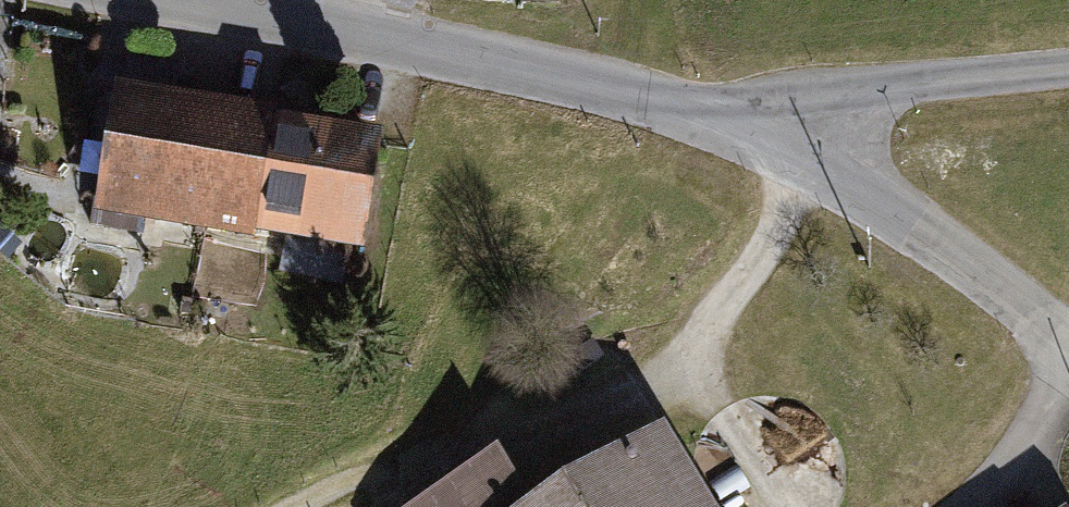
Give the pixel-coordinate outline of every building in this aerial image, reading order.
[(387,133),(122,84),(100,202),(365,251),(387,133)] [(426,506),(709,506),(653,414),(526,490),(507,458),(426,506)]
